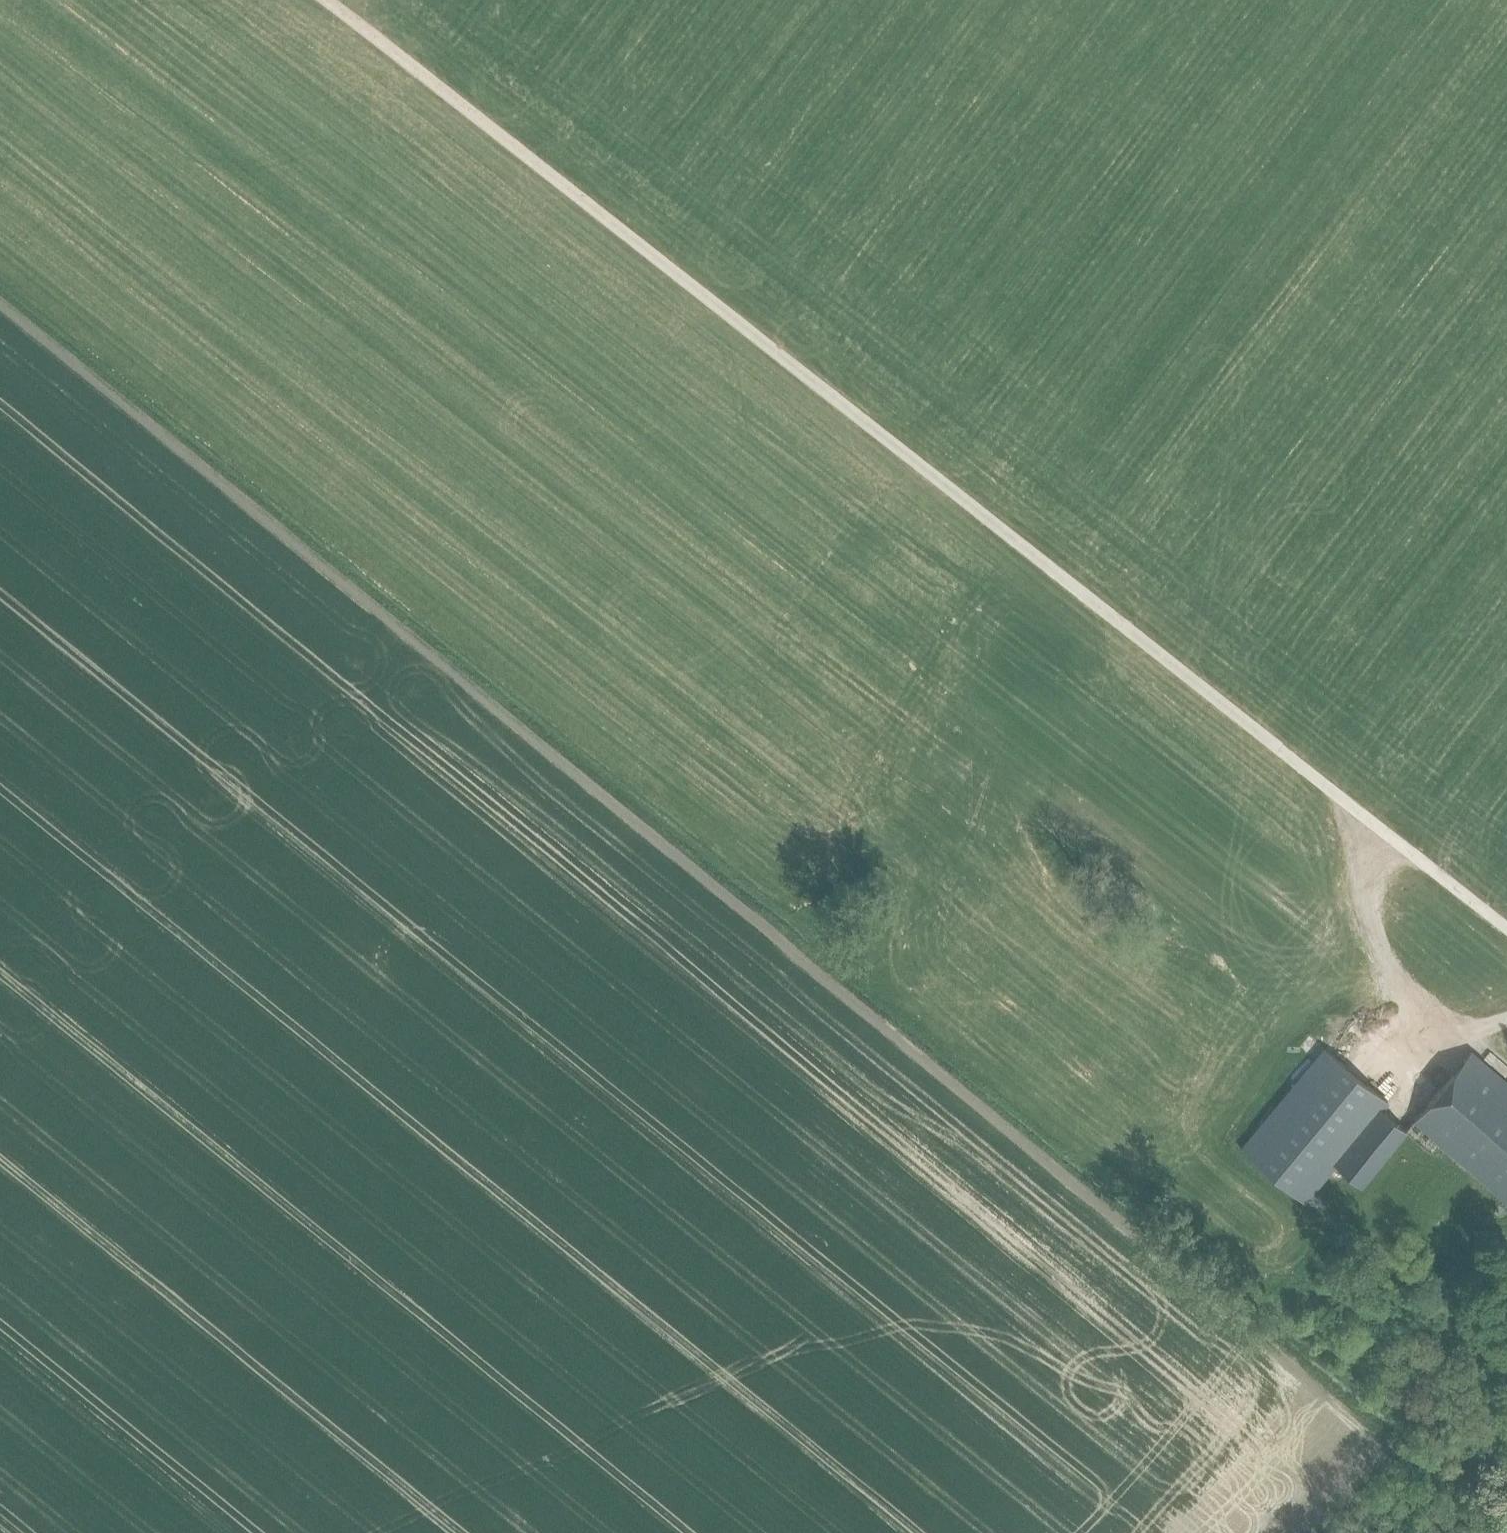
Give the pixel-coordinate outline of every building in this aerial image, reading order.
[(1390,1099),(1327,1046),(1244,1147),(1306,1199),(1335,1165),(1361,1186),(1407,1130),(1382,1109),(1390,1099)] [(1471,1051),(1408,1126),(1435,1149),(1440,1143),(1506,1201),(1506,1082),(1471,1051)]
